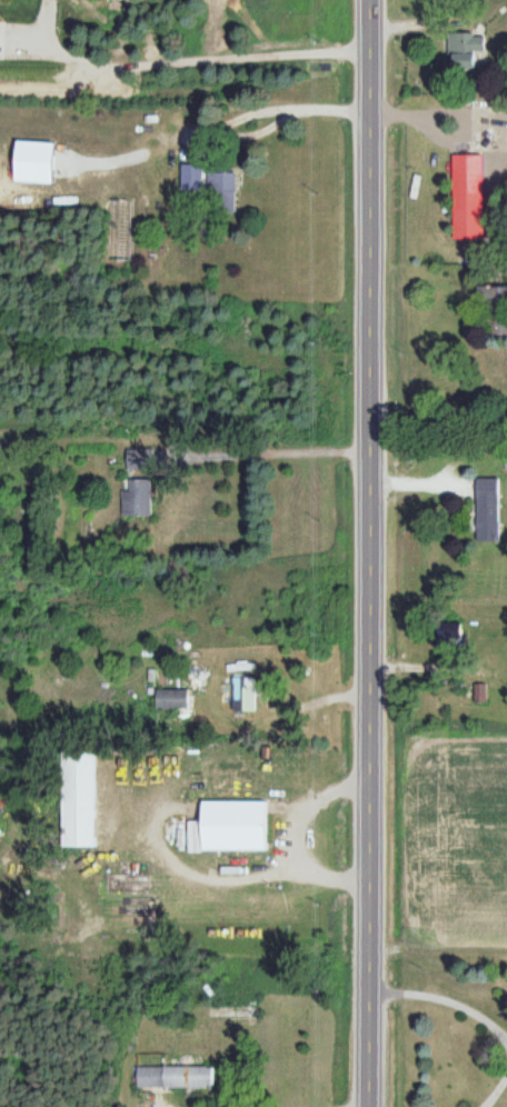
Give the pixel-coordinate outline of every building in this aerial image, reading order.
[(470,53),(470,31),(449,31),(449,70),(482,70),(482,53),(470,53)] [(450,240),(483,240),(483,156),(450,156),(450,240)] [(202,191),(202,166),(179,166),(179,191),(202,191)] [(236,173),(206,173),(206,197),(236,197),(236,173)] [(479,287),(479,313),(506,313),(506,287),(479,287)] [(126,450),(126,471),(155,471),(155,450),(126,450)] [(152,480),(123,480),(123,517),(152,517),(152,480)] [(499,544),(501,480),(478,480),(476,543),(499,544)] [(255,679),(232,679),(232,703),(255,703),(255,679)] [(155,690),(155,710),(190,710),(190,690),(155,690)] [(67,848),(99,848),(99,751),(67,751),(67,848)] [(200,851),(273,851),(273,802),(200,802),(200,851)] [(216,1089),(216,1067),(136,1067),(136,1089),(216,1089)]
